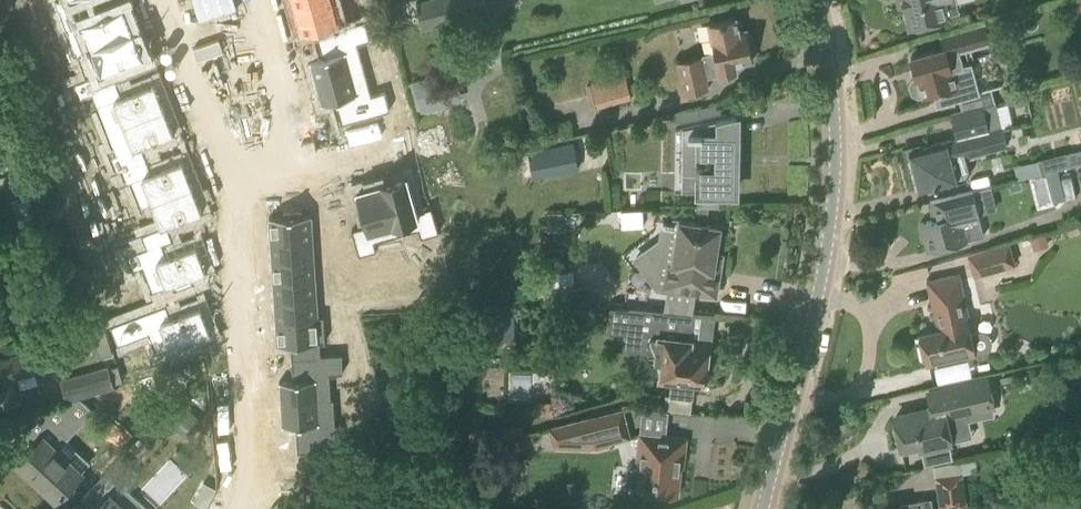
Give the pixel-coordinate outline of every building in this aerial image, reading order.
[(56,1),(62,15),(87,5),(85,0),(59,0),(56,1)] [(297,10),(334,0),(294,0),(297,10)] [(297,10),(303,31),(341,20),(335,0),(334,0),(297,10)] [(423,27),(487,10),(485,0),(421,0),(416,1),(423,27)] [(910,27),(947,17),(942,0),(903,0),(910,27)] [(87,5),(62,15),(67,29),(82,23),(92,47),(135,30),(125,5),(92,18),(87,5)] [(736,63),(753,59),(747,30),(739,31),(736,16),(706,23),(712,52),(702,53),(703,54),(677,60),(684,93),(708,88),(706,76),(737,69),(736,63)] [(324,56),(311,60),(317,81),(364,68),(357,41),(370,38),(365,20),(317,34),(324,56)] [(938,101),(938,102),(977,90),(969,62),(963,64),(958,47),(989,37),(983,20),(940,33),(944,45),(911,56),(917,75),(914,76),(909,83),(912,92),(919,96),(923,94),(935,90),(939,101),(938,101)] [(101,72),(87,78),(92,92),(117,82),(112,69),(146,56),(136,29),(135,30),(92,47),(91,47),(101,72)] [(364,68),(317,81),(323,103),(336,99),(342,122),(390,108),(385,91),(372,94),(364,68)] [(421,106),(459,100),(454,68),(417,74),(421,106)] [(591,82),(597,107),(630,98),(624,73),(591,82)] [(117,82),(92,92),(98,106),(113,99),(123,124),(165,107),(155,81),(122,94),(117,82)] [(909,151),(905,153),(908,167),(913,166),(920,190),(964,179),(969,170),(966,156),(1005,146),(995,103),(951,114),(957,138),(909,150),(909,151)] [(133,148),(117,154),(122,168),(147,159),(142,146),(175,133),(165,107),(123,124),(133,148)] [(444,119),(421,125),(424,140),(431,166),(454,160),(448,134),(444,119)] [(682,173),(699,173),(699,191),(735,192),(736,133),(717,133),(717,119),(683,127),(682,173)] [(527,150),(533,177),(579,168),(573,141),(527,150)] [(1065,152),(1069,166),(1080,162),(1080,148),(1065,152)] [(147,159),(122,168),(128,182),(142,177),(151,201),(193,185),(183,159),(152,171),(147,159)] [(406,175),(382,182),(394,223),(418,217),(423,233),(438,229),(431,203),(415,208),(406,175)] [(367,221),(351,226),(359,251),(374,247),(370,230),(394,223),(382,182),(358,189),(367,221)] [(161,226),(143,233),(148,248),(149,248),(163,243),(173,239),(168,225),(204,211),(193,185),(151,201),(161,226)] [(934,219),(920,223),(927,251),(949,246),(984,236),(972,190),(930,201),(934,219)] [(33,192),(12,199),(21,226),(41,220),(33,192)] [(622,207),(621,225),(644,226),(645,208),(622,207)] [(286,213),(270,214),(272,239),(313,236),(312,211),(304,212),(304,208),(286,209),(286,213)] [(548,211),(548,229),(563,229),(563,211),(548,211)] [(714,269),(720,226),(679,219),(679,224),(663,222),(661,239),(636,256),(657,286),(716,295),(720,270),(714,269)] [(342,221),(334,224),(338,237),(346,234),(342,221)] [(1044,233),(1030,237),(1033,249),(1048,244),(1044,233)] [(346,234),(338,237),(341,249),(350,247),(346,234)] [(313,236),(272,239),(273,259),(315,256),(313,236)] [(993,245),(1000,268),(1015,263),(1009,240),(993,245)] [(148,248),(138,252),(144,266),(156,261),(166,287),(209,270),(198,243),(168,255),(163,243),(149,248),(148,248)] [(315,256),(273,259),(274,279),(316,276),(315,256)] [(354,261),(345,263),(349,276),(357,273),(354,261)] [(574,271),(555,271),(555,287),(574,286),(574,271)] [(357,273),(349,276),(352,289),(361,286),(357,273)] [(927,280),(938,328),(919,333),(926,365),(976,353),(985,351),(987,350),(989,347),(991,344),(992,341),(992,339),(991,336),(989,334),(987,332),(983,330),(978,330),(971,332),(968,318),(970,317),(959,273),(927,280)] [(316,276),(274,279),(275,299),(317,296),(316,276)] [(589,307),(588,288),(551,289),(552,309),(589,307)] [(363,294),(350,295),(350,304),(364,303),(363,294)] [(317,296),(275,299),(276,318),(318,316),(317,296)] [(166,303),(141,313),(147,327),(159,322),(169,347),(180,343),(182,349),(199,342),(197,337),(212,331),(201,304),(171,316),(166,303)] [(669,394),(670,394),(692,396),(694,381),(704,382),(709,341),(663,336),(666,310),(629,306),(629,308),(610,306),(608,331),(626,333),(625,350),(656,353),(655,360),(660,360),(658,380),(670,381),(669,394)] [(318,316),(276,318),(278,343),(291,343),(292,357),(321,355),(318,316)] [(486,320),(486,343),(511,342),(511,319),(486,320)] [(22,397),(17,375),(60,365),(55,341),(0,355),(0,403),(22,397)] [(293,381),(280,381),(281,404),(330,401),(329,373),(343,372),(342,354),(321,355),(292,357),(293,381)] [(60,378),(66,399),(114,385),(108,364),(60,378)] [(549,394),(551,373),(512,371),(511,392),(549,394)] [(967,411),(964,402),(971,401),(971,402),(990,398),(986,378),(928,392),(932,408),(896,417),(903,447),(920,443),(921,448),(950,441),(950,440),(969,435),(963,412),(967,411)] [(29,450),(18,462),(57,498),(84,469),(59,445),(93,409),(80,397),(1,420),(29,450)] [(330,401),(281,404),(283,426),(296,425),(298,452),(340,450),(339,427),(332,427),(330,401)] [(535,401),(535,414),(554,414),(554,401),(535,401)] [(162,421),(187,439),(199,423),(174,405),(162,421)] [(608,440),(630,435),(622,407),(554,425),(559,444),(591,446),(590,442),(595,441),(596,447),(608,443),(608,440)] [(634,490),(656,492),(678,495),(681,467),(683,468),(687,438),(637,432),(635,459),(637,459),(634,490)] [(141,501),(121,482),(124,479),(131,485),(141,474),(121,456),(82,497),(94,508),(133,508),(141,501)] [(173,460),(144,487),(159,503),(188,477),(173,460)] [(935,475),(939,508),(967,504),(962,471),(935,475)] [(932,499),(900,504),(900,508),(891,508),(933,508),(932,499)]
